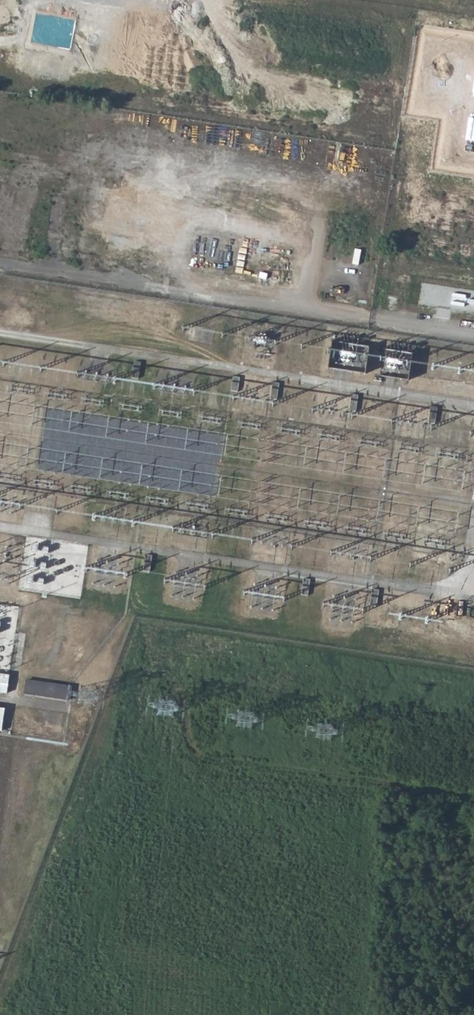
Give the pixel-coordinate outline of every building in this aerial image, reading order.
[(140,362),(132,360),(129,376),(137,378),(140,362)] [(240,377),(231,375),(228,390),(237,392),(240,377)] [(278,383),(270,382),(267,398),(275,399),(278,383)] [(357,394),(349,393),(347,411),(354,412),(357,394)] [(436,406),(428,405),(426,423),(433,425),(436,406)] [(151,555),(142,554),(140,571),(148,572),(151,555)] [(310,579),(302,578),(299,594),(307,596),(310,579)] [(378,590),(370,589),(368,605),(375,606),(378,590)] [(0,674),(0,692),(7,693),(9,675),(0,674)] [(71,687),(27,681),(24,693),(69,700),(71,687)]
